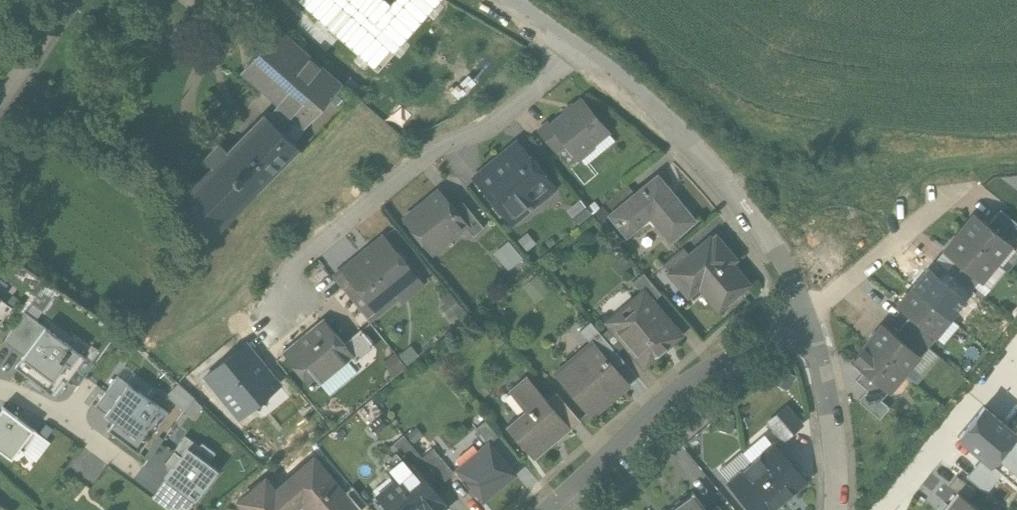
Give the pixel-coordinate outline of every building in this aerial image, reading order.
[(344,83),(284,30),(245,72),(280,105),(275,110),(267,118),(284,135),(299,120),(305,126),(344,83)] [(610,135),(583,102),(553,126),(569,146),(580,159),(610,135)] [(299,149),(284,135),(267,118),(264,116),(250,130),(228,152),(263,188),(297,151),(299,149)] [(553,126),(551,124),(540,133),(558,154),(569,146),(553,126)] [(263,188),(228,152),(219,144),(203,160),(212,169),(175,205),(210,241),(212,239),(263,188)] [(554,190),(516,144),(473,179),(511,225),(554,190)] [(636,199),(613,218),(625,234),(649,214),(672,242),(695,223),(660,180),(636,199)] [(628,189),(604,208),(613,218),(636,199),(628,189)] [(449,203),(440,192),(426,203),(429,206),(407,223),(427,247),(432,249),(448,236),(457,236),(468,227),(454,210),(450,213),(446,208),(447,207),(449,203)] [(486,229),(464,203),(455,210),(477,237),(486,229)] [(1000,211),(987,226),(1006,241),(1016,227),(1016,225),(1000,211)] [(996,264),(1011,245),(1006,241),(987,226),(974,215),(959,233),(996,264)] [(980,282),(996,264),(959,233),(943,252),(954,261),(979,281),(980,282)] [(419,283),(383,240),(343,272),(378,315),(419,283)] [(507,241),(492,252),(505,269),(520,258),(507,241)] [(706,246),(672,276),(683,289),(696,283),(720,311),(748,286),(730,266),(734,262),(726,253),(722,256),(712,244),(708,248),(706,246)] [(979,281),(954,261),(947,270),(971,291),(979,281)] [(939,279),(928,270),(912,288),(949,319),(965,301),(964,300),(939,279)] [(971,291),(947,270),(939,279),(964,300),(971,291)] [(663,296),(645,275),(633,284),(642,295),(644,293),(653,304),(663,296)] [(949,319),(912,288),(897,307),(909,317),(934,337),(949,319)] [(608,324),(646,370),(682,339),(653,304),(644,293),(642,295),(608,324)] [(18,349),(32,319),(17,313),(4,342),(18,349)] [(934,337),(909,317),(902,326),(928,348),(936,339),(934,337)] [(618,355),(592,324),(581,333),(596,351),(598,349),(609,362),(618,355)] [(286,356),(314,390),(350,360),(351,359),(341,347),(323,325),(286,356)] [(894,336),(882,325),(866,343),(903,374),(918,356),(894,336)] [(928,348),(902,326),(894,336),(918,356),(920,357),(928,348)] [(85,359),(44,329),(15,369),(51,396),(62,381),(66,384),(85,359)] [(375,350),(360,332),(341,347),(351,359),(350,360),(355,366),(375,350)] [(903,374),(866,343),(851,362),(863,372),(888,393),(903,374)] [(251,359),(242,349),(216,369),(225,380),(251,359)] [(609,362),(598,349),(596,351),(575,368),(571,363),(557,375),(593,419),(630,388),(609,362)] [(214,389),(239,419),(280,387),(255,356),(251,359),(225,380),(214,389)] [(128,385),(150,401),(157,391),(125,367),(95,408),(105,415),(128,385)] [(888,393),(863,372),(855,382),(867,391),(859,400),(860,403),(879,420),(889,408),(881,401),(888,393)] [(548,403),(527,379),(513,391),(533,416),(525,423),(520,417),(506,428),(535,461),(548,449),(546,446),(568,429),(569,428),(548,403)] [(183,409),(191,395),(172,384),(164,397),(183,409)] [(150,401),(128,385),(105,415),(115,422),(107,432),(138,455),(168,414),(150,401)] [(582,423),(557,394),(548,403),(569,428),(568,429),(571,432),(582,423)] [(799,423),(786,408),(768,423),(783,442),(798,429),(799,423)] [(3,409),(0,412),(0,452),(11,460),(19,451),(23,454),(37,434),(3,409)] [(1016,488),(1016,438),(1013,434),(983,410),(958,439),(1016,488)] [(486,423),(477,431),(491,447),(500,439),(486,423)] [(199,448),(185,437),(165,464),(172,469),(164,480),(165,481),(166,480),(187,496),(194,488),(202,493),(218,472),(208,464),(215,454),(202,444),(199,448)] [(423,460),(405,439),(394,448),(404,460),(406,458),(416,471),(425,463),(423,460)] [(484,504),(517,478),(490,446),(457,472),(484,504)] [(803,479),(774,446),(751,465),(782,502),(796,490),(793,487),(803,479)] [(71,469),(86,483),(104,464),(89,450),(71,469)] [(454,476),(433,452),(423,460),(425,463),(444,485),(454,476)] [(416,471),(406,458),(404,460),(389,473),(397,483),(378,500),(386,509),(447,509),(448,509),(416,471)] [(266,483),(239,506),(243,509),(295,509),(300,506),(304,509),(355,509),(344,497),(314,461),(275,494),(266,483)] [(751,465),(729,484),(750,509),(773,509),(782,502),(751,465)] [(974,492),(956,478),(948,487),(956,494),(966,502),(974,492)] [(353,489),(344,497),(355,509),(366,509),(369,508),(353,489)] [(693,493),(691,494),(693,497),(675,509),(676,509),(704,509),(693,493)] [(956,494),(947,506),(948,508),(947,509),(977,509),(966,502),(956,494)]
